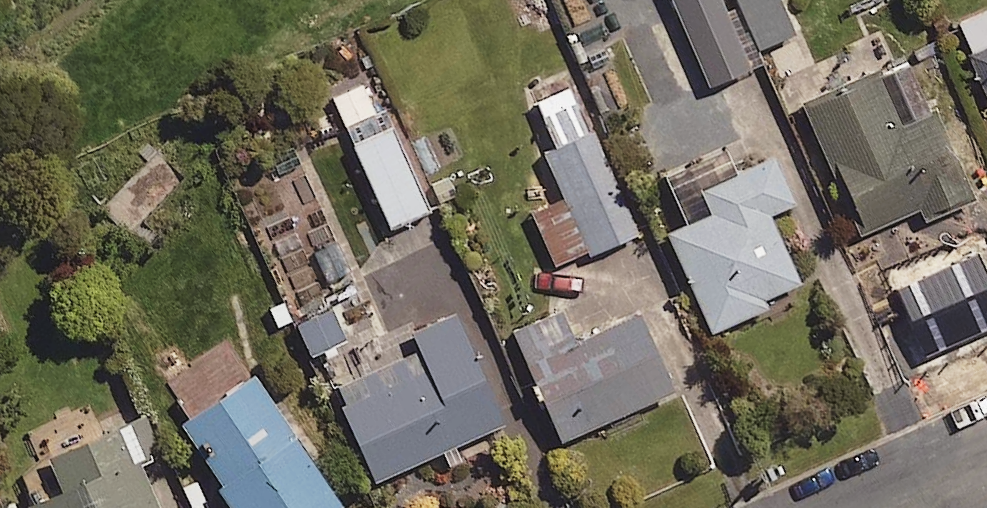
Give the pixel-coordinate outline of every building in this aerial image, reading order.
[(708,81),(749,64),(723,0),(676,0),(708,81)] [(758,41),(790,29),(780,0),(744,0),(758,41)] [(957,21),(986,85),(986,7),(957,21)] [(955,81),(936,39),(803,100),(862,228),(966,180),(926,94),(955,81)] [(637,228),(573,81),(539,95),(558,140),(544,146),(588,249),(637,228)] [(427,203),(391,123),(353,140),(389,220),(427,203)] [(734,168),(728,154),(694,169),(711,208),(668,226),(711,325),(764,302),(760,293),(798,276),(768,207),(793,197),(773,151),(734,168)] [(966,274),(986,326),(986,265),(966,274)] [(344,332),(329,300),(295,317),(310,348),(344,332)] [(437,447),(444,463),(463,455),(455,439),(502,419),(452,304),(387,332),(397,355),(334,382),(374,474),(437,447)] [(672,385),(639,309),(572,338),(558,306),(513,326),(559,434),(672,385)] [(257,367),(179,415),(237,507),(318,507),(337,496),(257,367)] [(139,461),(147,457),(129,414),(48,447),(63,483),(28,498),(32,507),(158,507),(139,461)]
